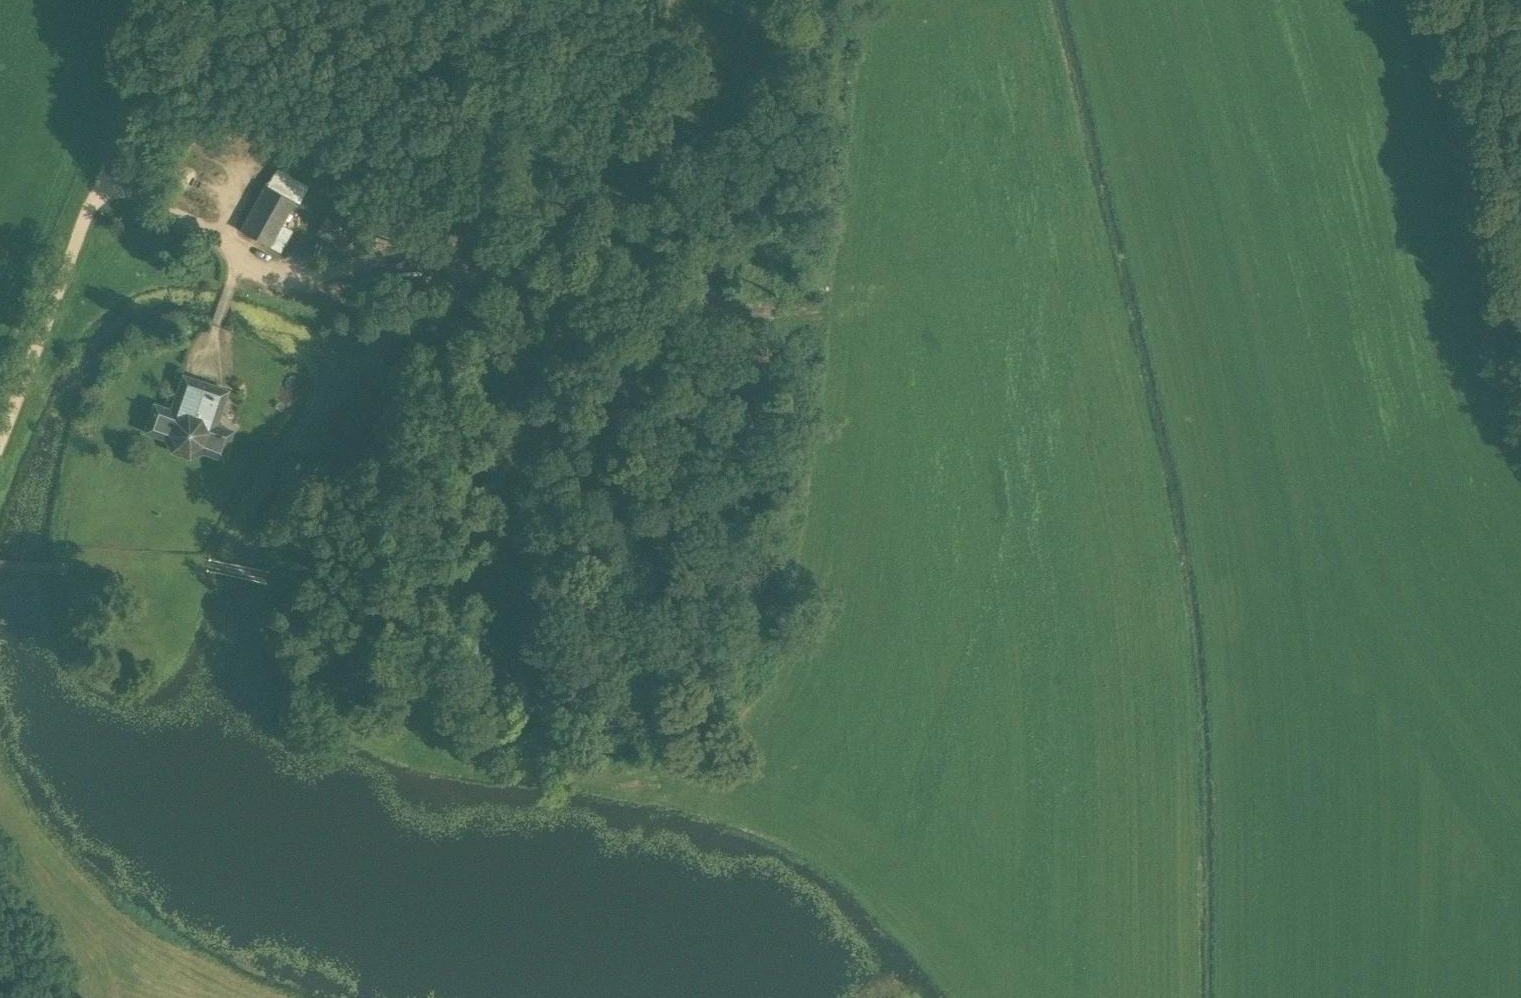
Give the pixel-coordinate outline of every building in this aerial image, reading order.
[(239,230),(269,246),(296,199),(265,183),(239,230)] [(345,250),(361,220),(333,205),(317,235),(345,250)] [(216,425),(228,391),(183,375),(172,409),(154,404),(145,431),(166,438),(172,451),(190,457),(202,451),(223,458),(232,431),(216,425)]
